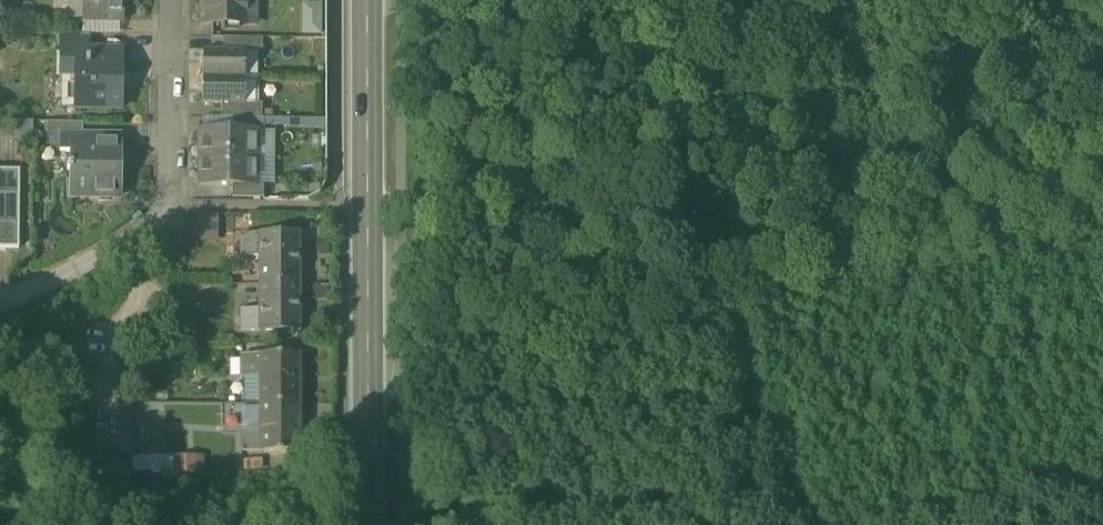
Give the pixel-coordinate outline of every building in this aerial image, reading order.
[(82,21),(124,21),(124,0),(83,0),(82,21)] [(203,23),(256,24),(256,8),(247,8),(247,0),(203,0),(203,23)] [(322,32),(323,0),(304,0),(304,31),(322,32)] [(89,35),(61,34),(61,50),(89,51),(89,35)] [(263,38),(223,38),(223,51),(245,51),(245,52),(263,52),(263,38)] [(89,51),(61,50),(60,74),(61,74),(74,74),(74,107),(75,107),(121,107),(121,108),(122,108),(123,51),(122,51),(89,51)] [(223,51),(203,51),(202,77),(245,77),(245,52),(245,51),(223,51)] [(245,77),(202,77),(202,103),(222,104),(244,104),(245,103),(259,103),(259,78),(245,77)] [(259,103),(245,103),(244,104),(222,104),(222,118),(233,118),(262,118),(262,104),(259,103)] [(262,118),(233,118),(233,131),(255,131),(256,132),(264,132),(264,118),(262,118)] [(233,131),(202,131),(202,157),(255,158),(256,132),(255,131),(233,131)] [(98,137),(59,136),(59,153),(70,153),(70,151),(97,152),(98,137)] [(97,152),(70,151),(70,153),(70,164),(68,164),(67,171),(70,171),(69,196),(122,198),(123,153),(97,152)] [(255,158),(202,157),(201,184),(232,184),(255,185),(255,184),(255,158)] [(0,171),(0,249),(18,249),(19,172),(0,171)] [(255,185),(232,184),(232,198),(264,198),(264,184),(255,184),(255,185)] [(219,239),(219,211),(184,210),(184,239),(219,239)] [(299,238),(239,237),(239,260),(260,260),(260,284),(299,284),(299,238)] [(299,284),(260,284),(259,313),(240,313),(240,335),(299,335),(299,284)] [(299,359),(240,359),(240,380),(259,380),(259,405),(298,405),(299,359)] [(298,405),(259,405),(259,434),(241,434),(241,455),(298,456),(298,405)] [(132,471),(205,471),(205,454),(132,454),(132,471)]
